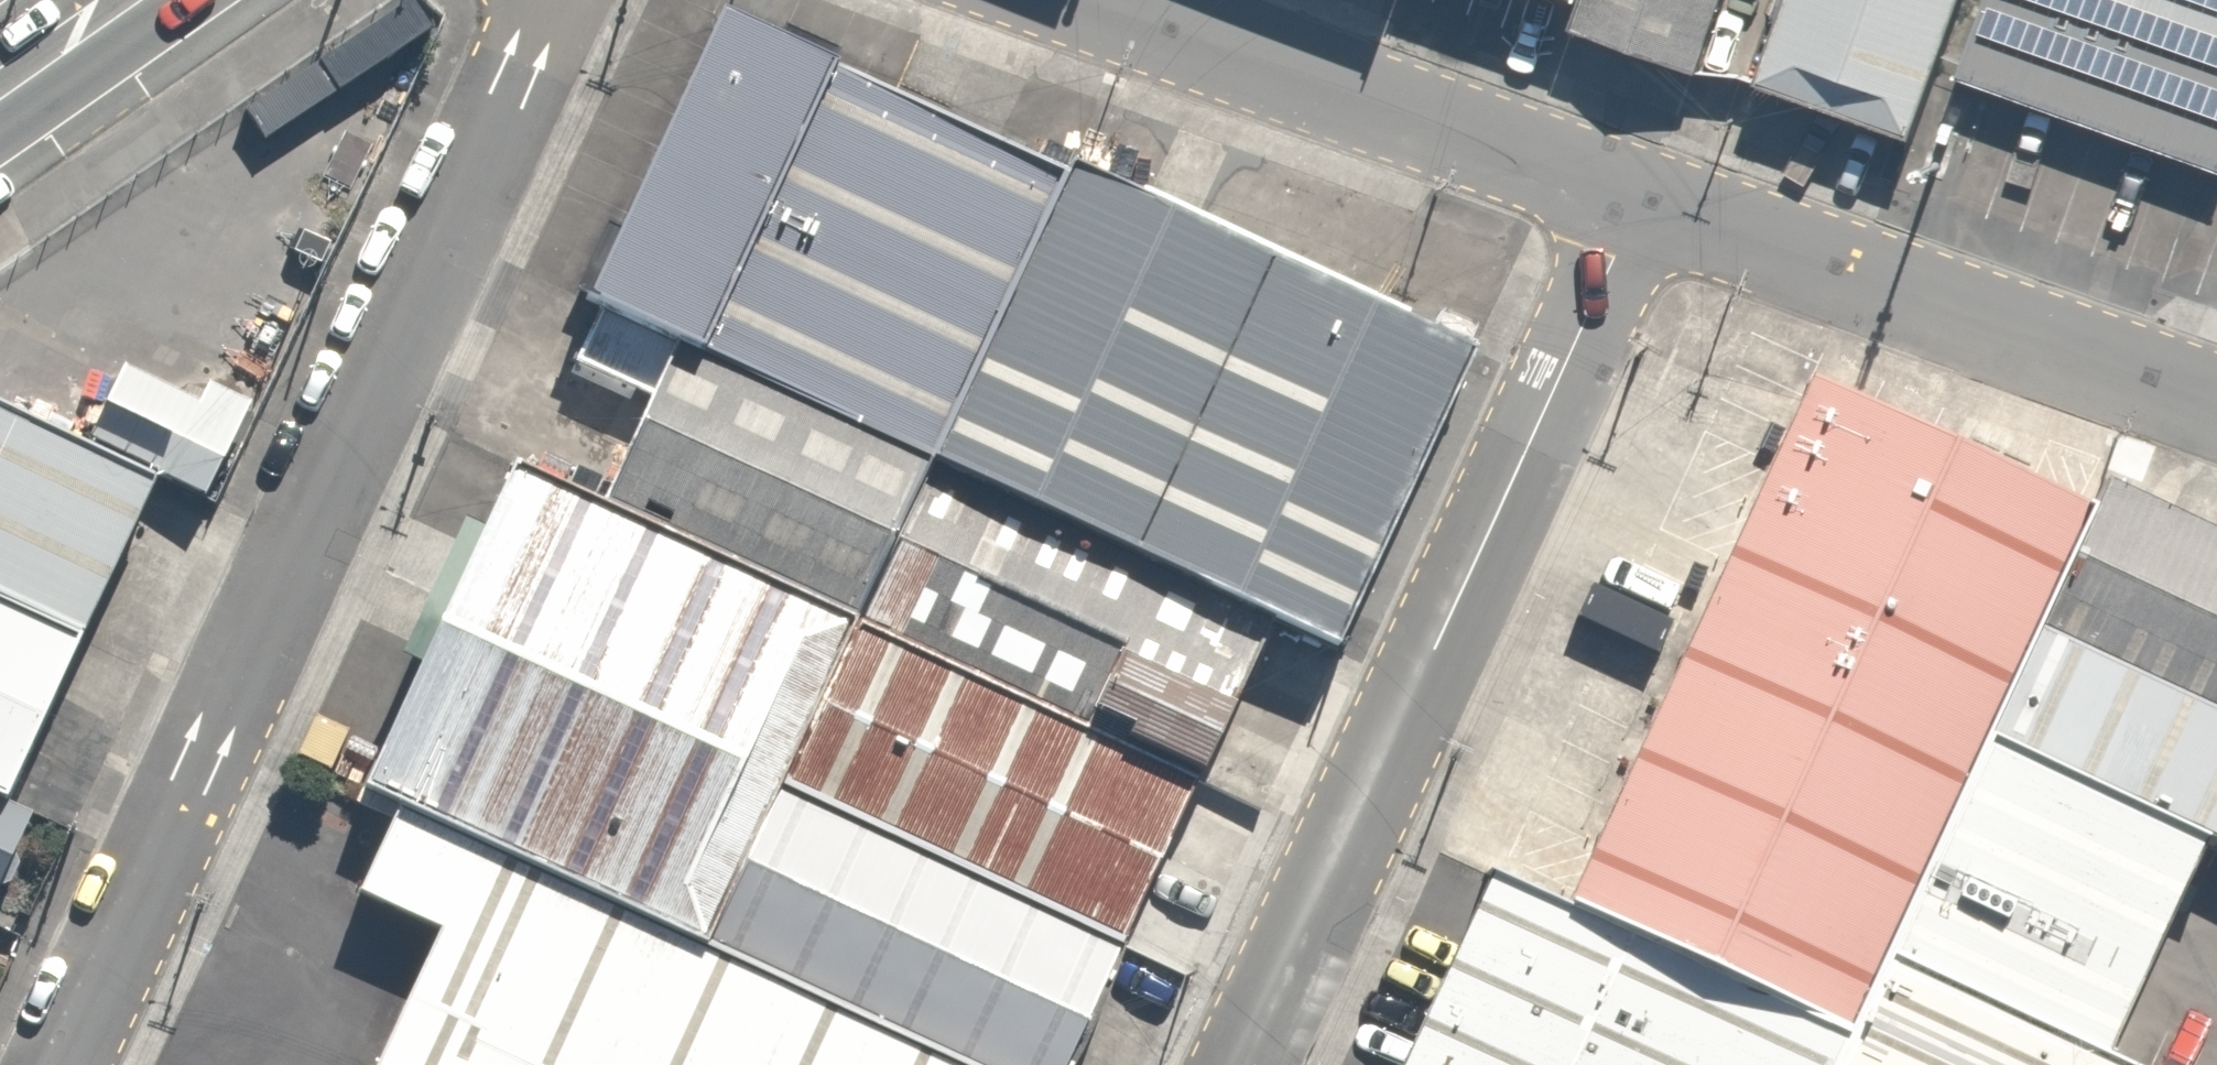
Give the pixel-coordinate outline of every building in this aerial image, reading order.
[(1565,32),(1692,75),(1717,0),(1576,0),(1565,32)] [(1755,87),(1906,139),(1957,0),(1785,0),(1755,87)] [(1956,81),(2216,174),(2216,0),(1985,0),(1956,81)] [(667,347),(693,359),(831,66),(714,12),(578,306),(667,347)] [(693,359),(926,464),(1059,177),(831,66),(693,359)] [(1059,177),(926,464),(1267,623),(1334,653),(1473,350),(1066,163),(1059,177)] [(597,504),(851,624),(926,464),(693,359),(667,347),(597,504)] [(1564,912),(1843,1037),(1874,963),(1977,744),(2031,629),(2084,516),(1807,384),(1564,912)] [(124,648),(135,652),(210,492),(0,394),(0,590),(124,648)] [(851,624),(1192,783),(1267,623),(926,464),(851,624)] [(394,808),(698,949),(775,784),(851,624),(597,504),(509,465),(357,792),(394,808)] [(2102,488),(2084,516),(2031,629),(2216,717),(2216,540),(2102,488)] [(0,590),(0,777),(52,801),(124,648),(0,590)] [(851,624),(775,784),(1117,942),(1192,783),(851,624)] [(2031,629),(1977,744),(2200,840),(2216,848),(2216,717),(2031,629)] [(2200,840),(1977,744),(1874,963),(2098,1059),(2200,840)] [(52,801),(0,777),(0,903),(3,905),(52,801)] [(954,1064),(1062,1064),(1117,942),(775,784),(698,949),(954,1064)] [(698,949),(394,808),(353,895),(433,933),(372,1064),(954,1064),(698,949)] [(1399,1064),(1831,1064),(1843,1037),(1564,912),(1482,882),(1399,1064)] [(9,936),(0,932),(0,955),(9,936)] [(1874,963),(1843,1037),(1831,1064),(2112,1064),(2098,1059),(1874,963)]
